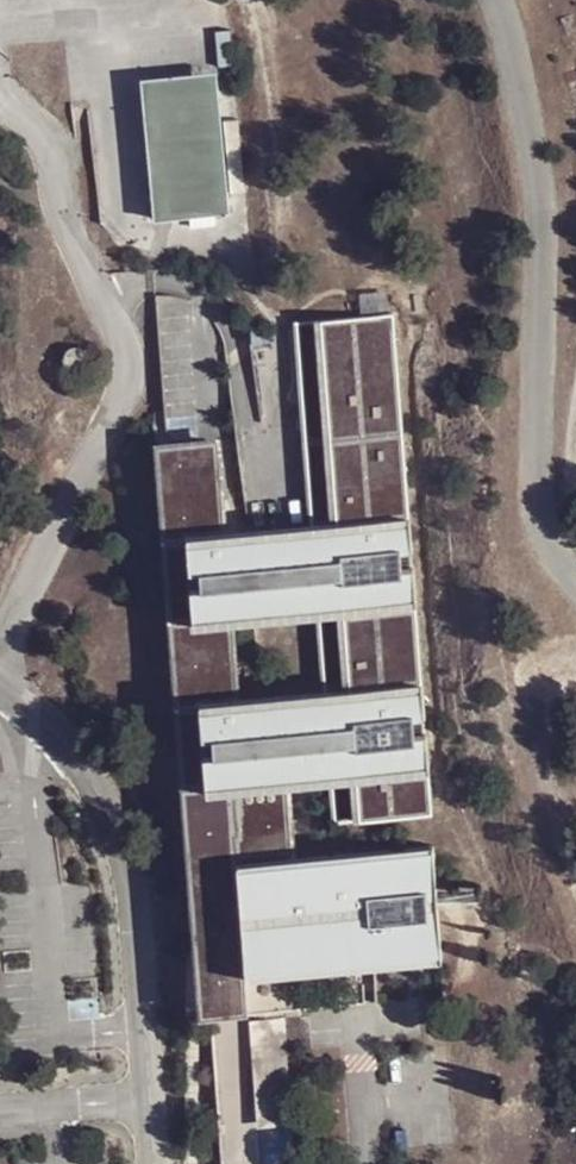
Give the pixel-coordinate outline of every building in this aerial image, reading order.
[(209,78),(138,84),(149,206),(221,201),(209,78)] [(388,330),(303,336),(319,544),(308,544),(223,550),(216,459),(165,462),(195,851),(232,848),(236,847),(233,812),(276,810),(274,793),(327,790),(331,837),(427,830),(421,751),(408,752),(407,736),(420,734),(408,585),(396,586),(394,570),(406,569),(388,330)] [(319,544),(303,336),(292,337),(308,544),(319,544)] [(61,356),(70,367),(85,363),(84,348),(72,344),(61,356)] [(232,848),(235,877),(291,874),(285,793),(274,793),(276,810),(233,812),(236,847),(232,848)] [(195,851),(184,852),(191,950),(198,1032),(211,1031),(246,1028),(245,1009),(235,877),(232,848),(195,851)] [(291,874),(235,877),(245,1009),(246,1028),(290,1026),(286,982),(363,976),(438,970),(434,922),(433,906),(432,894),(429,864),(291,874)] [(248,1036),(255,1142),(290,1140),(282,1034),(248,1036)]
